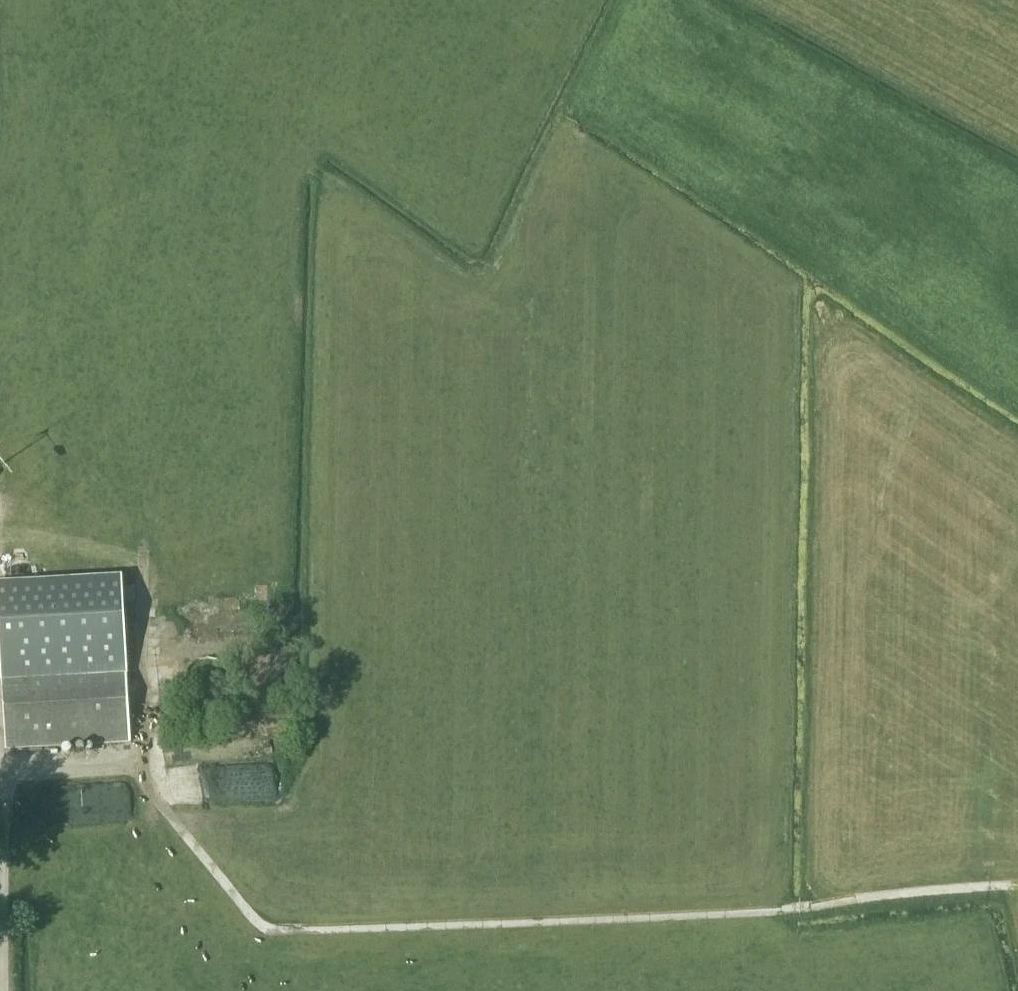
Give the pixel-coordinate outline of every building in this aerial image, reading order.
[(0,586),(0,644),(6,749),(130,742),(121,580),(0,586)]
